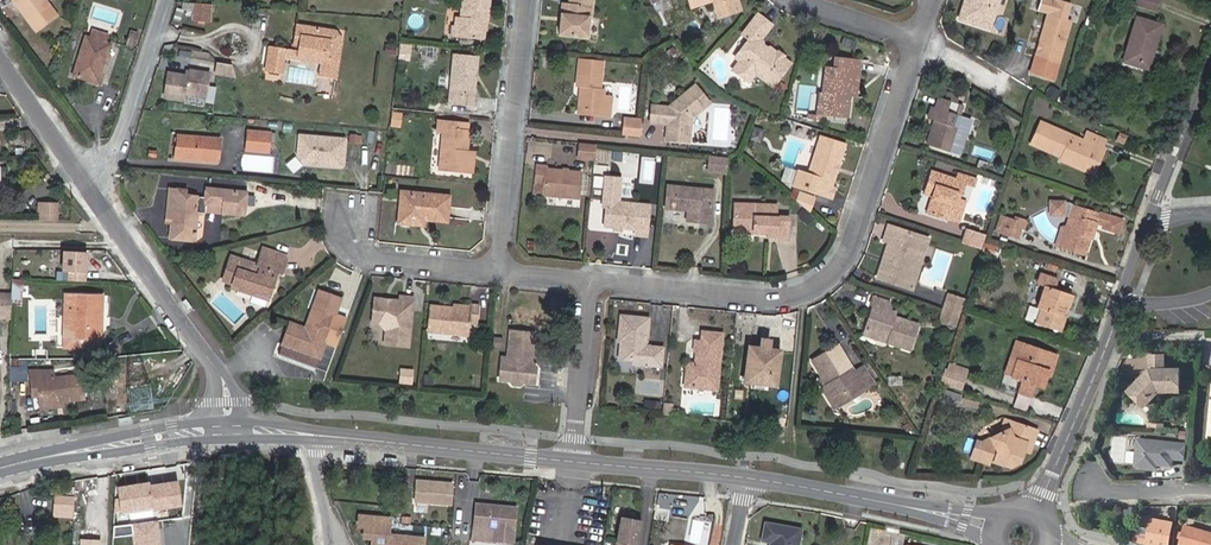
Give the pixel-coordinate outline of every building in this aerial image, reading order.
[(23,15),(27,12),(19,0),(12,0),(23,15)] [(23,15),(35,33),(57,16),(46,0),(19,0),(27,12),(23,15)] [(462,18),(456,18),(456,25),(456,36),(480,38),(482,18),(487,19),(489,0),(464,0),(462,18)] [(588,18),(591,18),(593,0),(569,0),(569,2),(561,2),(558,33),(586,36),(588,18)] [(735,0),(711,0),(716,17),(738,10),(735,0)] [(973,1),(970,0),(966,0),(960,18),(990,28),(999,0),(974,0),(973,1)] [(1070,19),(1074,6),(1054,0),(1051,0),(1048,12),(1070,19)] [(1131,1),(1154,9),(1157,0),(1132,0),(1131,1)] [(211,5),(194,4),(193,22),(209,23),(211,5)] [(1052,79),(1070,19),(1048,12),(1030,72),(1052,79)] [(748,38),(734,56),(740,61),(736,67),(736,74),(744,80),(750,79),(755,73),(772,87),(789,64),(769,48),(764,49),(762,51),(760,49),(762,47),(761,42),(759,40),(770,24),(757,14),(742,34),(748,38)] [(1149,46),(1154,47),(1161,24),(1135,16),(1122,55),(1144,62),(1149,46)] [(293,27),(290,50),(288,59),(319,64),(323,67),(321,76),(332,78),(332,74),(336,48),(338,40),(330,31),(312,29),(293,27)] [(94,30),(91,39),(103,43),(106,34),(94,30)] [(141,38),(134,36),(131,46),(138,48),(141,38)] [(85,37),(84,37),(71,75),(89,82),(93,83),(95,83),(102,61),(108,45),(103,43),(91,39),(85,37)] [(1147,70),(1154,47),(1149,46),(1144,62),(1122,55),(1120,61),(1147,70)] [(280,65),(282,49),(266,47),(263,73),(278,75),(280,65)] [(649,59),(650,49),(640,48),(639,58),(649,59)] [(315,75),(321,76),(323,67),(319,64),(288,59),(290,50),(282,49),(280,65),(316,69),(315,75)] [(473,106),(479,56),(455,53),(449,103),(473,106)] [(849,70),(855,70),(856,60),(833,58),(832,67),(824,67),(821,92),(818,92),(816,112),(845,116),(847,95),(849,70)] [(602,110),(601,115),(609,115),(611,96),(604,95),(604,89),(600,89),(602,62),(579,60),(577,87),(581,87),(579,108),(602,110)] [(235,77),(231,64),(217,62),(215,74),(235,77)] [(167,73),(164,97),(184,100),(185,94),(206,97),(209,73),(189,70),(188,76),(167,73)] [(695,85),(669,105),(651,104),(650,120),(666,122),(666,130),(673,139),(687,140),(689,118),(709,103),(695,85)] [(1055,99),(1059,89),(1050,85),(1046,95),(1055,99)] [(964,106),(940,99),(937,108),(933,107),(930,119),(937,121),(929,147),(961,157),(972,120),(961,117),(964,106)] [(390,111),(389,126),(400,127),(401,112),(390,111)] [(468,171),(470,151),(466,150),(468,131),(467,131),(468,122),(441,119),(440,128),(443,128),(438,168),(468,171)] [(625,119),(623,135),(632,136),(639,136),(641,120),(625,119)] [(1041,149),(1064,158),(1087,168),(1097,147),(1101,148),(1104,140),(1087,133),(1084,141),(1041,123),(1032,143),(1041,147),(1041,149)] [(760,142),(764,129),(754,126),(750,139),(760,142)] [(269,133),(247,131),(245,148),(268,150),(269,133)] [(361,143),(361,135),(349,135),(349,143),(361,143)] [(175,158),(215,162),(218,139),(177,136),(175,158)] [(341,166),(343,140),(298,136),(297,156),(302,163),(318,164),(320,162),(324,162),(323,165),(341,166)] [(832,186),(836,172),(833,171),(835,165),(838,166),(846,145),(823,137),(809,174),(798,170),(793,185),(831,198),(835,187),(832,186)] [(579,159),(594,160),(596,145),(580,143),(579,159)] [(1087,168),(1064,158),(1062,161),(1094,174),(1105,150),(1101,148),(1097,147),(1087,168)] [(728,158),(710,156),(709,171),(727,172),(728,158)] [(934,162),(933,169),(955,175),(957,168),(934,162)] [(543,197),(577,200),(580,173),(547,170),(547,168),(537,167),(535,186),(544,187),(543,197)] [(933,189),(930,196),(924,212),(935,216),(937,210),(946,213),(945,217),(954,220),(961,199),(957,198),(954,197),(955,192),(959,193),(963,182),(956,179),(931,171),(925,187),(933,189)] [(957,173),(956,179),(963,182),(973,185),(975,179),(957,173)] [(622,225),(622,227),(636,229),(636,234),(646,235),(649,204),(618,201),(621,177),(606,176),(603,205),(607,205),(605,225),(614,227),(615,224),(622,225)] [(714,190),(668,185),(666,208),(688,210),(688,219),(711,221),(714,190)] [(923,194),(930,196),(933,189),(925,187),(923,194)] [(167,191),(164,220),(168,220),(167,226),(166,241),(190,243),(194,216),(203,217),(204,206),(221,208),(220,214),(239,216),(240,207),(243,207),(244,193),(206,189),(204,198),(183,196),(183,192),(167,191)] [(409,201),(410,192),(400,191),(399,200),(409,201)] [(448,195),(410,192),(409,201),(399,200),(397,220),(413,222),(414,217),(424,217),(446,220),(448,195)] [(801,195),(798,204),(802,207),(810,214),(814,200),(801,195)] [(1065,213),(1065,199),(1051,200),(1051,214),(1065,213)] [(1124,219),(1075,202),(1068,224),(1062,243),(1061,246),(1086,254),(1092,237),(1093,237),(1098,221),(1105,223),(1104,226),(1120,232),(1124,219)] [(766,230),(766,233),(766,236),(776,237),(776,240),(789,240),(790,217),(779,216),(780,205),(735,203),(734,232),(754,233),(754,229),(766,230)] [(50,207),(34,207),(33,218),(50,219),(50,207)] [(937,210),(935,216),(944,219),(945,217),(946,213),(937,210)] [(1022,222),(1020,229),(1024,230),(1027,220),(1014,215),(1013,219),(1022,222)] [(1016,240),(1020,229),(1022,222),(1013,219),(1004,216),(998,235),(1016,240)] [(1068,224),(1064,223),(1058,242),(1062,243),(1068,224)] [(882,242),(888,244),(893,227),(888,225),(882,242)] [(929,239),(918,235),(917,239),(910,237),(911,233),(893,227),(888,244),(883,259),(893,262),(891,268),(881,265),(877,279),(903,287),(908,272),(917,275),(929,239)] [(986,237),(968,231),(963,244),(982,250),(986,237)] [(63,249),(61,280),(86,281),(87,250),(63,249)] [(277,276),(283,257),(267,252),(261,268),(233,259),(224,285),(267,298),(274,275),(277,276)] [(883,259),(881,265),(891,268),(893,262),(883,259)] [(912,290),(917,275),(908,272),(903,287),(912,290)] [(1060,335),(1066,318),(1063,317),(1066,309),(1069,310),(1074,297),(1056,291),(1059,282),(1044,276),(1042,276),(1038,287),(1046,290),(1038,313),(1042,315),(1037,327),(1060,335)] [(12,298),(12,303),(24,304),(24,292),(21,291),(21,279),(13,279),(12,298)] [(319,359),(341,299),(319,290),(305,327),(290,322),(281,345),(285,346),(281,358),(311,369),(315,357),(319,359)] [(951,293),(945,312),(959,316),(965,298),(951,293)] [(86,349),(101,349),(101,339),(103,339),(104,296),(67,294),(65,330),(70,330),(70,338),(75,338),(74,349),(86,349)] [(887,337),(885,341),(910,349),(918,325),(894,316),(895,313),(887,311),(890,301),(873,295),(870,305),(873,306),(866,330),(887,337)] [(400,300),(393,299),(389,302),(385,302),(383,297),(375,296),(372,321),(382,322),(386,328),(385,343),(408,346),(413,298),(400,297),(400,300)] [(471,312),(456,311),(431,309),(429,335),(469,339),(471,325),(479,326),(481,307),(472,306),(471,312)] [(956,326),(959,316),(945,312),(942,322),(956,326)] [(626,337),(624,359),(632,360),(645,361),(644,365),(661,366),(662,346),(646,344),(649,317),(619,314),(617,335),(626,337)] [(511,330),(508,358),(501,358),(499,378),(509,380),(513,384),(518,385),(523,381),(533,383),(535,366),(530,361),(533,332),(511,330)] [(864,334),(885,341),(887,337),(866,330),(864,334)] [(693,373),(683,372),(682,387),(715,391),(721,333),(701,331),(700,341),(695,340),(694,363),(693,373)] [(619,358),(624,359),(626,337),(617,335),(617,340),(621,341),(619,358)] [(760,340),(759,348),(769,349),(769,341),(760,340)] [(285,346),(281,345),(277,356),(281,358),(285,346)] [(862,383),(866,390),(874,385),(863,366),(854,371),(839,345),(814,360),(823,376),(827,383),(824,385),(834,401),(862,383)] [(1007,379),(1013,381),(1025,348),(1019,346),(1007,379)] [(769,349),(759,348),(749,347),(745,382),(778,386),(782,350),(769,349)] [(1025,348),(1013,381),(1024,385),(1020,396),(1033,401),(1037,389),(1043,392),(1048,380),(1050,375),(1053,376),(1058,360),(1025,348)] [(1164,355),(1150,355),(1150,369),(1152,371),(1147,375),(1146,374),(1130,391),(1143,403),(1149,396),(1155,396),(1159,391),(1180,391),(1180,369),(1164,369),(1164,355)] [(1130,355),(1130,368),(1140,368),(1140,356),(1130,355)] [(319,359),(315,357),(311,369),(315,370),(319,359)] [(684,363),(683,372),(693,373),(694,363),(684,363)] [(948,365),(945,372),(965,379),(967,372),(948,365)] [(10,367),(10,382),(27,382),(27,367),(10,367)] [(42,402),(63,400),(86,398),(84,372),(56,375),(55,367),(32,369),(33,381),(40,380),(41,395),(42,402)] [(402,369),(400,381),(409,383),(412,371),(402,369)] [(965,379),(945,372),(941,385),(961,391),(965,379)] [(887,375),(887,384),(902,385),(902,375),(887,375)] [(40,380),(33,381),(34,395),(41,395),(40,380)] [(837,407),(866,390),(862,383),(834,401),(837,407)] [(947,390),(944,398),(960,402),(962,395),(947,390)] [(1149,396),(1143,403),(1146,406),(1155,396),(1149,396)] [(672,404),(663,404),(662,415),(671,416),(672,404)] [(908,436),(916,430),(904,411),(896,416),(908,436)] [(1006,421),(1000,438),(1007,434),(1011,423),(1006,421)] [(1007,434),(1000,438),(982,448),(977,446),(972,462),(984,466),(985,463),(991,465),(1007,470),(1021,461),(1023,456),(1026,446),(1031,448),(1036,433),(1011,423),(1007,434)] [(773,426),(772,436),(782,437),(783,427),(773,426)] [(1138,440),(1136,467),(1158,469),(1158,465),(1174,466),(1174,459),(1186,459),(1188,443),(1138,440)] [(1028,458),(1031,448),(1026,446),(1023,456),(1028,458)] [(446,503),(448,482),(427,480),(427,484),(412,482),(410,500),(446,503)] [(76,494),(57,493),(56,508),(75,509),(76,494)] [(415,501),(413,508),(427,512),(429,505),(415,501)] [(512,508),(477,504),(471,504),(469,527),(490,529),(489,541),(508,543),(512,508)] [(636,516),(616,513),(610,544),(627,544),(627,541),(631,541),(636,516)] [(353,515),(352,525),(358,526),(357,536),(366,537),(365,544),(417,544),(417,538),(382,535),(383,518),(353,515)] [(1145,544),(1146,544),(1166,544),(1169,522),(1149,518),(1148,528),(1136,526),(1134,533),(1133,533),(1132,541),(1145,544)] [(156,521),(132,524),(135,544),(159,544),(156,521)] [(1185,524),(1179,543),(1186,544),(1210,544),(1210,533),(1185,524)] [(787,530),(759,525),(755,543),(764,544),(785,544),(787,530)] [(490,529),(469,527),(468,539),(489,541),(490,529)] [(787,530),(785,544),(794,544),(796,532),(787,530)]
